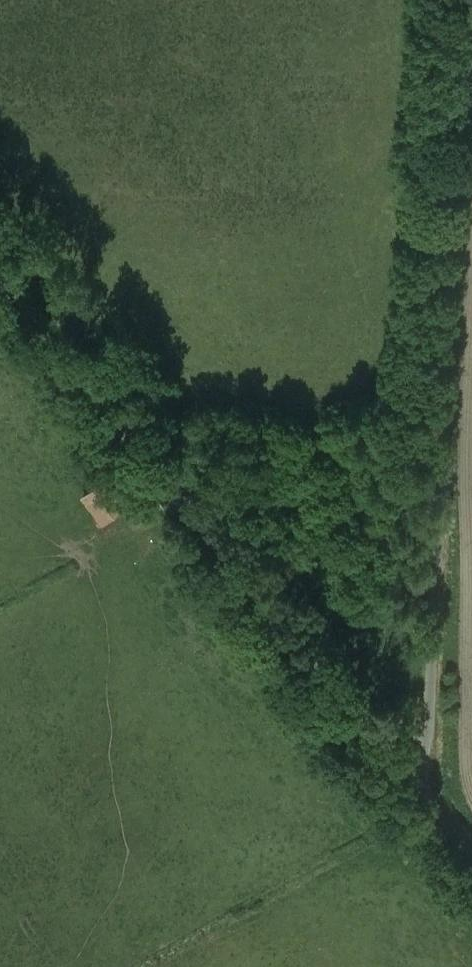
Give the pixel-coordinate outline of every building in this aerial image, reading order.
[(112,474),(82,495),(104,525),(133,503),(112,474)]
